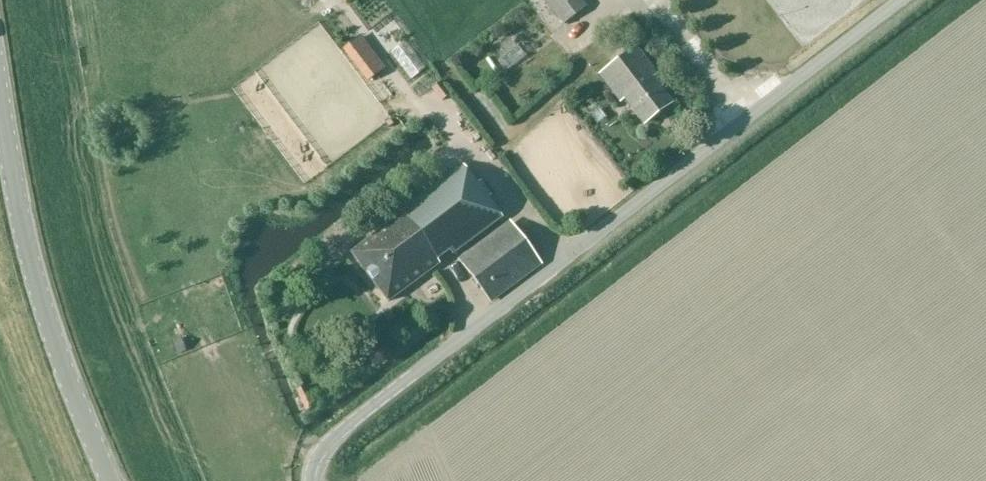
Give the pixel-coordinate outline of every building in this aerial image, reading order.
[(564,24),(586,8),(580,0),(546,0),(564,24)] [(360,35),(342,49),(367,82),(385,68),(360,35)] [(499,71),(520,61),(513,46),(492,56),(499,71)] [(643,125),(673,103),(654,78),(658,76),(637,46),(598,75),(620,104),(625,101),(643,125)] [(433,89),(442,101),(450,95),(441,83),(433,89)] [(489,198),(492,196),(480,181),(478,183),(464,165),(401,212),(403,215),(352,253),(388,302),(440,263),(438,260),(451,251),(453,254),(504,218),(489,198)] [(511,222),(459,260),(490,303),(542,264),(511,222)] [(305,386),(297,390),(305,406),(307,409),(315,405),(305,386)]
